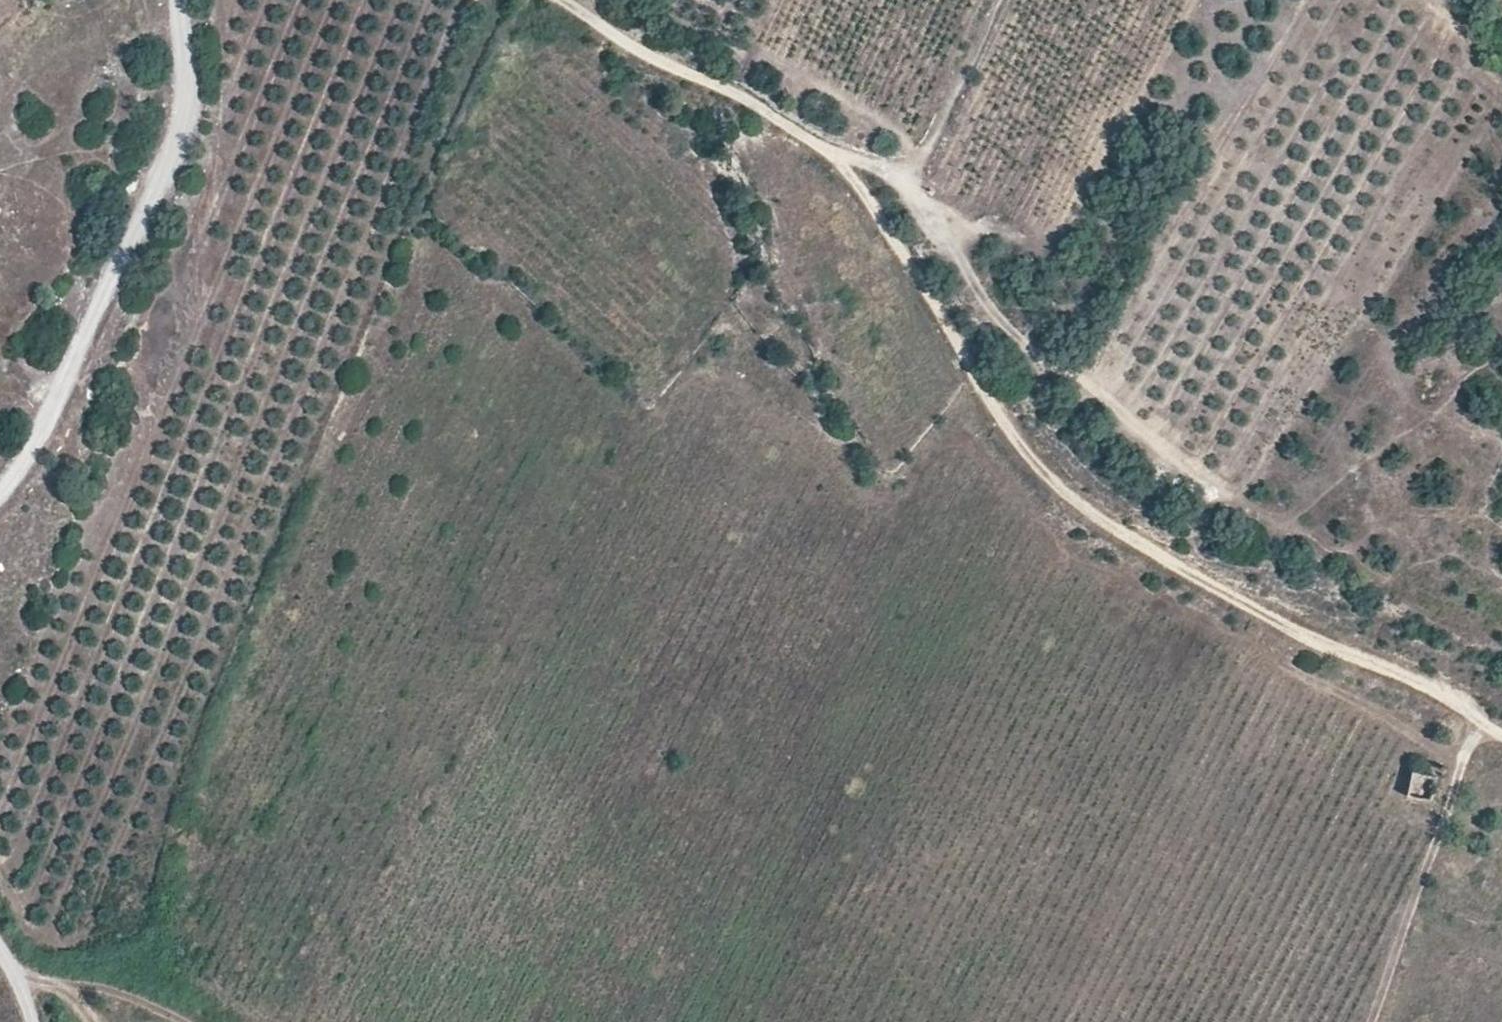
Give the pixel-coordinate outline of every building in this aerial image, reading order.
[(1437,802),(1442,777),(1414,770),(1408,796),(1437,802)]
